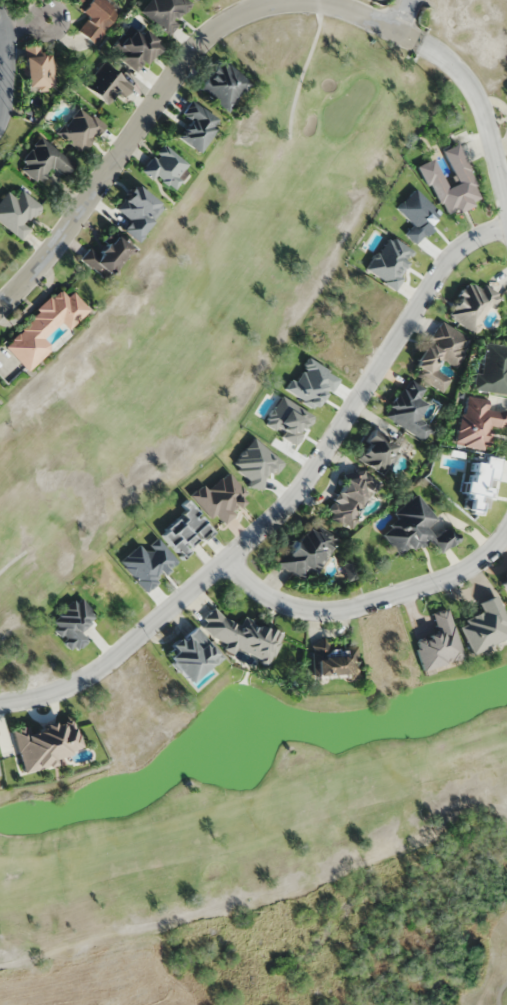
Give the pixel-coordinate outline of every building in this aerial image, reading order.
[(77,31),(93,44),(119,12),(105,0),(76,0),(72,5),(87,18),(77,31)] [(185,0),(152,0),(141,13),(169,35),(178,25),(176,23),(191,5),(185,0)] [(110,50),(138,73),(160,46),(131,23),(110,50)] [(52,53),(40,54),(39,45),(23,46),(26,90),(54,88),(52,53)] [(226,113),(252,87),(224,60),(198,86),(226,113)] [(107,105),(120,90),(119,90),(125,81),(103,63),(84,86),(107,105)] [(222,121),(190,101),(182,115),(190,120),(178,139),(201,154),(222,121)] [(105,128),(82,105),(56,131),(79,153),(105,128)] [(75,165),(41,136),(18,163),(38,180),(51,165),(65,176),(75,165)] [(481,202),(459,144),(443,150),(456,184),(446,187),(435,158),(421,164),(441,217),(481,202)] [(191,168),(161,146),(143,170),(173,192),(191,168)] [(138,227),(146,218),(151,222),(163,208),(135,185),(116,208),(138,227)] [(0,200),(0,223),(21,240),(30,228),(26,225),(41,206),(21,190),(15,198),(7,191),(0,200)] [(132,250),(112,234),(96,253),(90,248),(81,258),(106,280),(132,250)] [(478,334),(499,297),(469,279),(447,317),(478,334)] [(72,292),(67,298),(60,290),(3,345),(28,371),(53,348),(44,339),(60,323),(67,330),(89,309),(72,292)] [(456,369),(472,341),(440,322),(410,373),(443,392),(451,379),(437,370),(443,361),(456,369)] [(506,395),(506,346),(483,343),(477,391),(506,395)] [(426,389),(407,378),(384,416),(425,441),(432,428),(419,419),(428,404),(420,399),(426,389)] [(466,396),(456,444),(487,451),(492,425),(506,428),(506,412),(488,408),(489,400),(466,396)] [(402,449),(374,430),(355,457),(384,476),(402,449)] [(354,530),(379,483),(352,468),(327,516),(354,530)] [(400,558),(428,537),(440,554),(457,540),(448,528),(434,538),(427,527),(436,520),(420,498),(379,529),(400,558)] [(317,574),(335,544),(301,524),(276,565),(302,581),(309,570),(317,574)] [(348,581),(356,578),(349,559),(341,562),(348,581)] [(499,584),(506,594),(506,577),(499,584)] [(496,595),(478,603),(482,613),(457,624),(470,655),(506,639),(506,620),(496,595)] [(282,635),(247,619),(240,623),(211,610),(206,613),(200,626),(169,644),(173,650),(170,658),(181,678),(201,687),(205,677),(211,674),(215,664),(220,661),(204,632),(217,638),(224,650),(232,654),(239,649),(267,662),(272,659),(282,635)] [(313,677),(357,677),(357,648),(329,648),(329,641),(313,641),(313,677)] [(23,774),(68,763),(66,753),(80,750),(73,720),(29,731),(28,726),(12,729),(23,774)]
